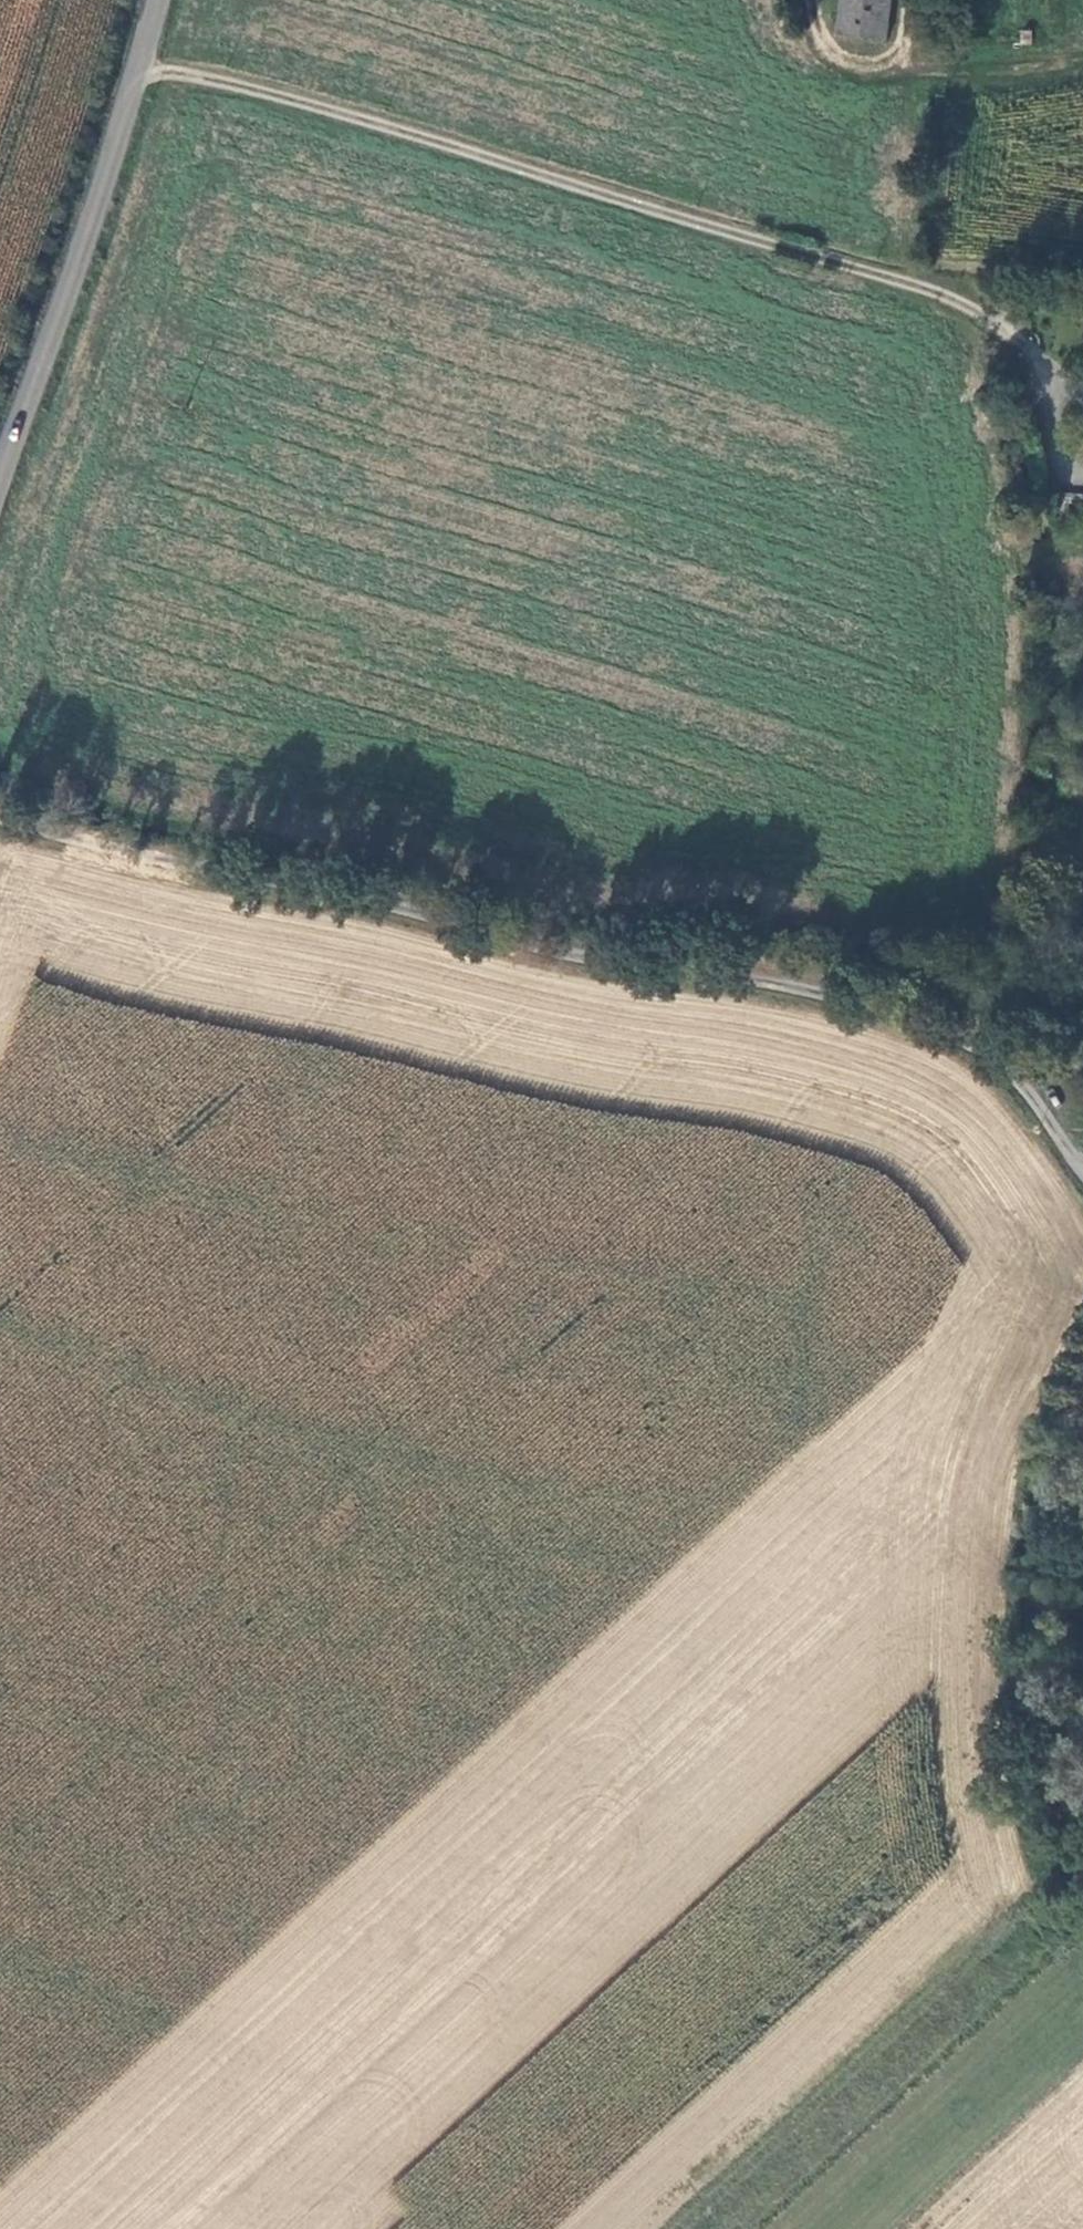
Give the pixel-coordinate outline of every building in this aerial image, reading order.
[(833,27),(886,32),(887,0),(835,0),(833,27)]
